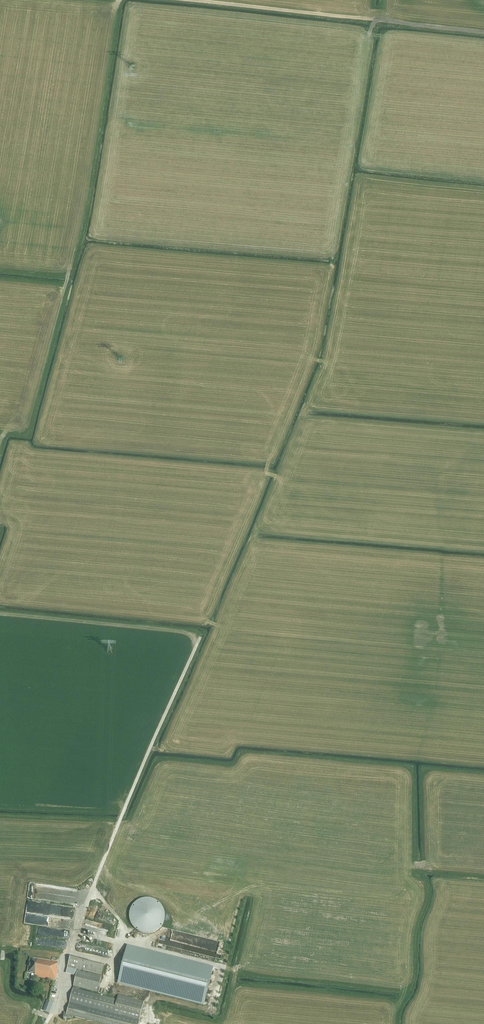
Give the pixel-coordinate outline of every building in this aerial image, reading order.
[(131,923),(132,925),(133,927),(135,929),(137,931),(140,932),(142,933),(145,933),(147,933),(150,933),(153,932),(155,931),(157,930),(159,928),(161,926),(163,924),(164,922),(164,919),(165,916),(165,914),(164,911),(163,909),(162,906),(160,904),(159,902),(156,901),(154,900),(152,899),(149,898),(146,898),(144,898),(141,899),(139,900),(136,901),(134,903),(133,905),(131,907),(130,910),(129,912),(129,915),(129,918),(130,920),(131,923)] [(54,904),(28,900),(26,912),(55,916),(56,913),(52,912),(54,904)] [(119,980),(118,983),(145,990),(151,991),(204,1004),(213,968),(155,954),(147,952),(127,946),(126,949),(123,962),(122,967),(119,980)] [(55,980),(58,967),(57,967),(59,961),(51,960),(51,961),(37,959),(30,958),(27,973),(34,974),(34,976),(55,980)] [(67,967),(66,972),(75,974),(76,974),(77,971),(77,970),(101,976),(104,966),(69,958),(67,966),(67,967)] [(117,999),(78,990),(79,987),(97,992),(101,977),(77,971),(67,1013),(64,1012),(63,1017),(72,1019),(73,1017),(102,1023),(139,1023),(139,1021),(144,1002),(118,995),(117,999)] [(43,1010),(49,1013),(53,1002),(47,1000),(43,1010)]
